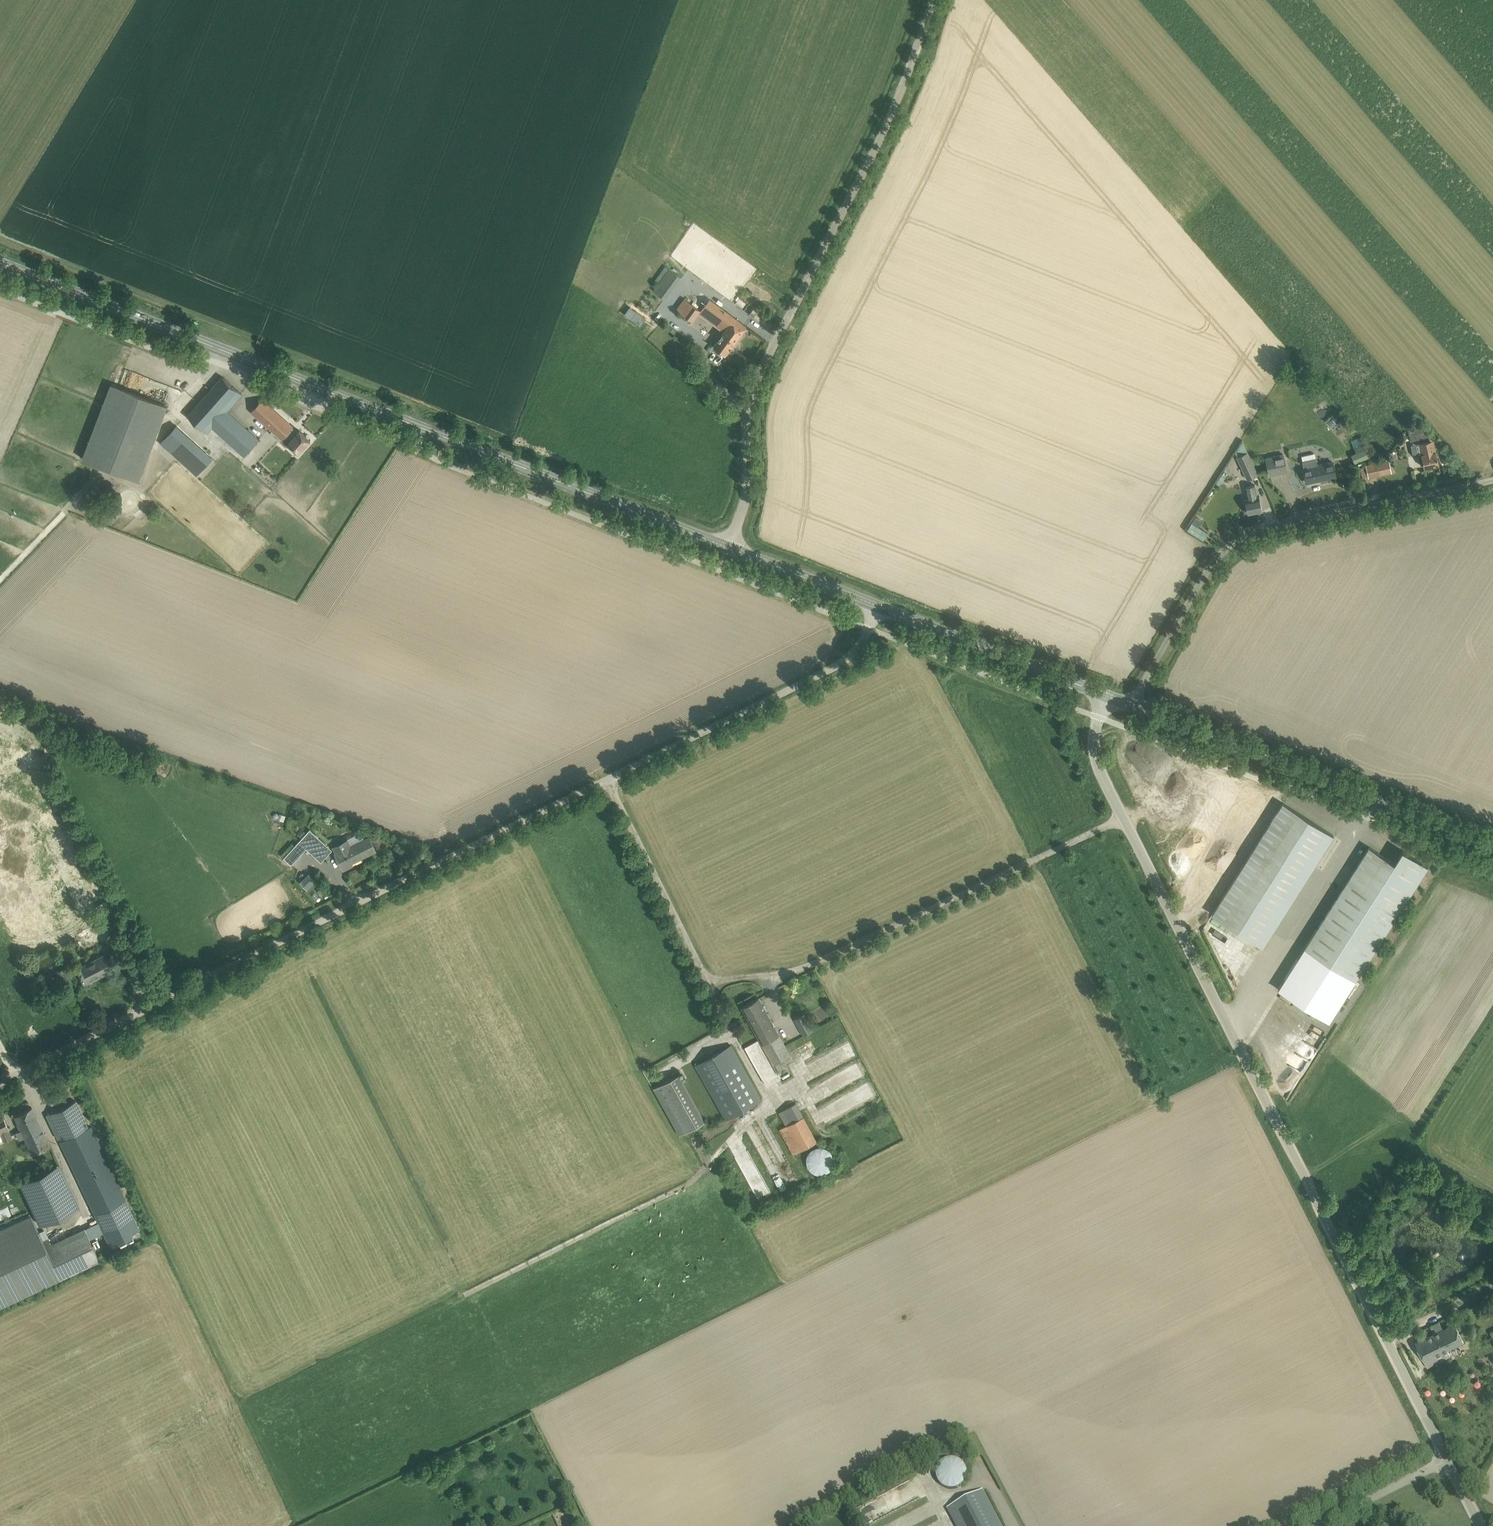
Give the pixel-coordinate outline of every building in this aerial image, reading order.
[(658,282),(654,289),(667,298),(682,276),(666,265),(655,280),(658,282)] [(725,331),(714,346),(725,354),(747,326),(710,298),(702,309),(685,297),(677,309),(694,321),(700,313),(725,331)] [(630,306),(625,313),(641,325),(646,317),(630,306)] [(754,307),(749,313),(754,316),(758,310),(754,307)] [(223,376),(188,415),(207,432),(212,426),(245,456),(259,440),(227,410),(242,393),(223,376)] [(112,383),(83,458),(139,480),(168,405),(112,383)] [(263,398),(252,411),(273,430),(270,432),(286,446),(288,443),(299,453),(311,439),(300,430),(298,432),(293,426),(263,398)] [(161,441),(197,475),(215,456),(178,423),(161,441)] [(1404,435),(1405,442),(1428,436),(1425,424),(1417,426),(1417,428),(1403,431),(1404,435)] [(1237,456),(1247,479),(1258,474),(1242,440),(1235,450),(1237,456)] [(1429,440),(1419,442),(1424,467),(1439,464),(1435,443),(1430,444),(1429,440)] [(1371,455),(1368,447),(1352,453),(1355,461),(1371,455)] [(1283,453),(1266,457),(1270,475),(1287,471),(1283,453)] [(1303,462),(1305,467),(1303,468),(1307,482),(1336,475),(1333,461),(1318,465),(1317,459),(1303,462)] [(1366,465),(1368,477),(1386,473),(1383,461),(1366,465)] [(1219,485),(1227,475),(1223,472),(1216,483),(1219,485)] [(95,484),(89,491),(100,501),(106,493),(95,484)] [(1248,499),(1245,499),(1248,513),(1262,510),(1260,496),(1258,496),(1256,484),(1245,486),(1248,499)] [(1188,530),(1203,540),(1207,534),(1208,532),(1191,522),(1186,529),(1188,530)] [(1334,835),(1283,802),(1212,914),(1263,946),(1334,835)] [(321,861),(332,849),(310,829),(299,841),(307,847),(321,861)] [(376,850),(369,836),(351,845),(348,839),(334,846),(337,852),(336,853),(344,869),(353,865),(351,862),(376,850)] [(1428,866),(1402,849),(1394,862),(1369,846),(1304,947),(1355,979),(1428,866)] [(299,851),(294,847),(285,857),(290,861),(299,851)] [(309,888),(318,879),(309,871),(301,880),(309,888)] [(102,920),(111,915),(108,909),(106,905),(97,910),(102,920)] [(102,955),(77,968),(85,983),(110,970),(102,955)] [(57,971),(59,975),(62,980),(64,986),(72,983),(67,973),(64,967),(57,971)] [(773,1062),(790,1053),(759,997),(742,1006),(773,1062)] [(800,1015),(795,1018),(804,1035),(810,1031),(800,1015)] [(695,1062),(701,1073),(727,1119),(762,1100),(731,1044),(700,1062),(699,1060),(695,1062)] [(835,1064),(852,1054),(846,1045),(830,1055),(835,1064)] [(679,1134),(704,1121),(679,1074),(654,1087),(679,1134)] [(84,1227),(85,1230),(99,1223),(109,1243),(139,1229),(91,1126),(88,1127),(76,1100),(68,1104),(65,1097),(53,1103),(57,1109),(49,1113),(62,1139),(60,1140),(98,1221),(84,1227)] [(799,1101),(779,1110),(786,1125),(781,1127),(792,1153),(817,1142),(799,1101)] [(19,1146),(26,1143),(31,1154),(50,1145),(32,1107),(14,1115),(19,1127),(21,1130),(13,1134),(19,1146)] [(4,1142),(13,1138),(1,1112),(0,1113),(0,1134),(4,1142)] [(826,1147),(823,1146),(819,1146),(816,1146),(813,1148),(811,1149),(809,1151),(808,1154),(807,1158),(807,1160),(807,1163),(808,1166),(810,1168),(812,1171),(815,1172),(818,1173),(821,1174),(823,1173),(827,1172),(829,1170),(832,1168),(833,1164),(834,1161),(834,1158),(833,1154),(832,1151),(829,1148),(826,1147)] [(79,1208),(61,1165),(20,1180),(38,1224),(79,1208)] [(99,1261),(85,1230),(84,1227),(65,1236),(62,1230),(60,1230),(63,1237),(60,1238),(57,1232),(51,1235),(51,1234),(47,1236),(48,1237),(41,1240),(30,1215),(0,1229),(0,1307),(99,1261)] [(1427,1366),(1450,1355),(1447,1349),(1463,1341),(1454,1323),(1415,1342),(1427,1366)] [(956,1488),(959,1487),(961,1485),(963,1484),(964,1482),(966,1479),(967,1477),(967,1474),(967,1470),(965,1466),(963,1463),(959,1460),(957,1459),(955,1458),(952,1458),(949,1458),(946,1459),(943,1460),(941,1462),(939,1465),(937,1468),(936,1471),(936,1475),(936,1478),(937,1481),(939,1483),(942,1486),(944,1488),(947,1489),(949,1489),(952,1489),(956,1488)] [(984,1491),(949,1508),(958,1525),(1001,1525),(984,1491)]
